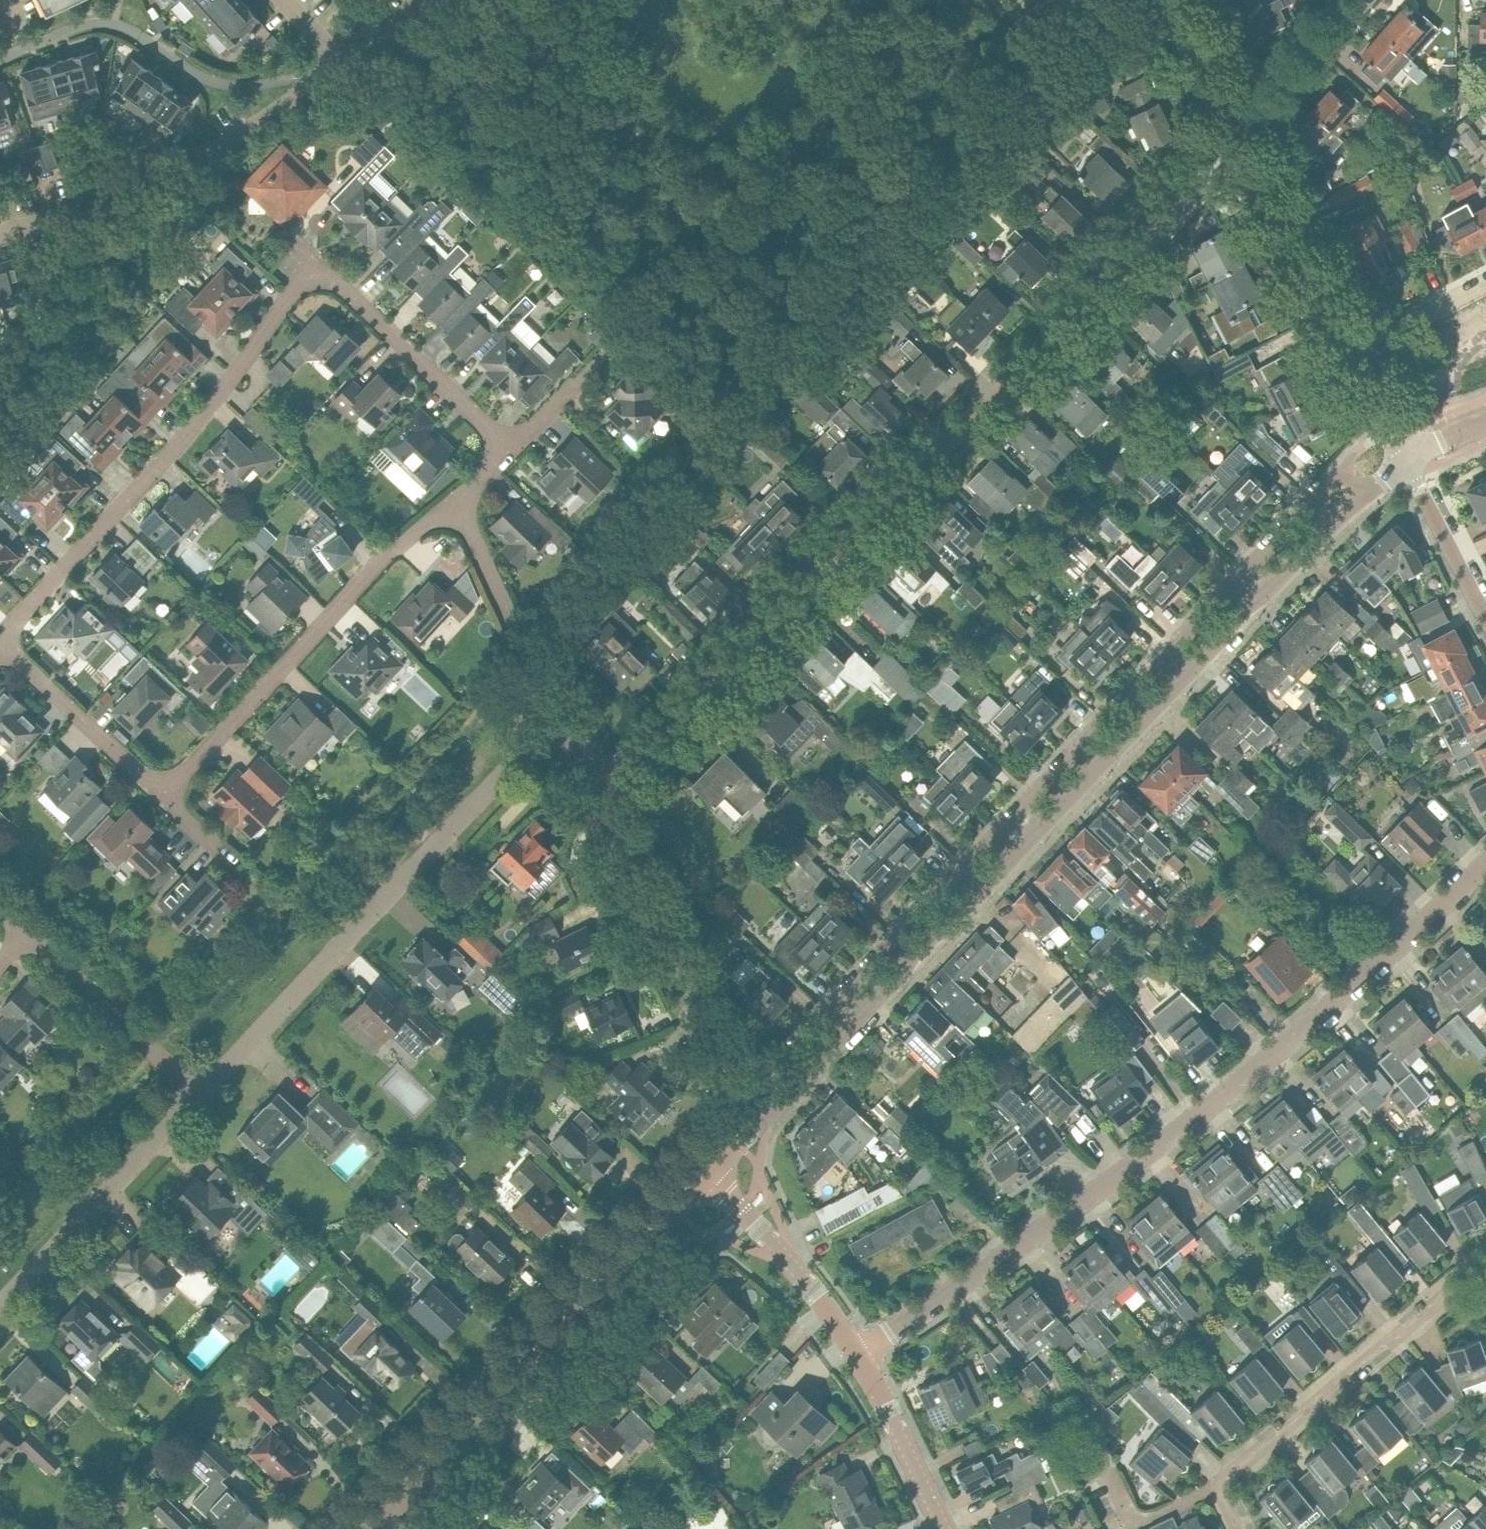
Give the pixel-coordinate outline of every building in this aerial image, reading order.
[(46,14),(75,0),(40,0),(46,14)] [(212,0),(181,0),(195,16),(212,0)] [(243,2),(241,0),(212,0),(195,16),(210,33),(214,29),(243,2)] [(1237,19),(1267,4),(1265,0),(1227,0),(1237,19)] [(1284,6),(1280,0),(1276,0),(1267,4),(1237,19),(1248,42),(1286,23),(1279,8),(1284,6)] [(234,52),(263,25),(243,2),(214,29),(234,52)] [(1480,9),(1480,23),(1468,23),(1468,50),(1485,50),(1485,10),(1480,9)] [(1381,32),(1380,32),(1401,50),(1410,58),(1411,59),(1438,28),(1435,25),(1420,12),(1419,12),(1420,13),(1415,18),(1412,16),(1409,19),(1401,11),(1382,33),(1381,32)] [(167,26),(159,15),(152,21),(159,31),(167,26)] [(1362,70),(1361,70),(1373,81),(1376,84),(1385,75),(1390,80),(1410,58),(1401,50),(1380,32),(1381,33),(1362,55),(1368,60),(1366,63),(1368,65),(1362,70)] [(281,44),(272,34),(266,40),(274,50),(281,44)] [(183,40),(178,48),(188,55),(193,48),(183,40)] [(1131,50),(1130,49),(1127,43),(1116,48),(1120,55),(1131,50)] [(99,92),(93,67),(100,65),(95,51),(65,59),(78,107),(80,107),(77,98),(99,92)] [(155,74),(129,56),(118,72),(124,76),(112,93),(130,106),(127,110),(129,111),(155,74)] [(78,107),(65,59),(44,65),(57,113),(78,107)] [(1455,84),(1455,63),(1442,63),(1442,84),(1455,84)] [(57,113),(44,65),(21,72),(34,120),(39,118),(57,113)] [(173,87),(155,74),(129,111),(146,124),(173,87)] [(1143,78),(1121,89),(1128,103),(1136,99),(1142,110),(1129,117),(1129,118),(1138,136),(1144,133),(1151,147),(1156,144),(1158,149),(1172,142),(1170,137),(1174,135),(1171,130),(1171,129),(1169,125),(1168,125),(1157,103),(1154,105),(1148,93),(1150,92),(1143,78)] [(3,101),(10,99),(3,81),(0,82),(0,130),(12,126),(3,101)] [(1458,100),(1469,102),(1470,81),(1458,81),(1458,100)] [(1071,100),(1077,113),(1108,98),(1103,84),(1071,100)] [(147,124),(138,136),(141,148),(147,147),(154,152),(154,153),(153,153),(154,154),(171,149),(171,148),(170,148),(167,137),(192,101),(173,87),(147,124)] [(1310,111),(1330,129),(1336,134),(1346,122),(1341,118),(1345,113),(1348,112),(1350,110),(1352,108),(1353,106),(1354,103),(1357,99),(1355,96),(1345,88),(1338,97),(1330,91),(1311,112),(1310,111)] [(1389,91),(1380,100),(1407,124),(1415,115),(1389,91)] [(1063,101),(1053,112),(1061,119),(1071,108),(1063,101)] [(1311,113),(1292,134),(1311,151),(1322,162),(1342,140),(1336,134),(1330,129),(1310,111),(1309,112),(1311,113)] [(120,130),(116,118),(108,121),(110,129),(111,133),(120,130)] [(1481,139),(1465,119),(1455,127),(1460,133),(1459,133),(1472,150),(1482,142),(1481,139)] [(1389,131),(1405,144),(1414,135),(1398,121),(1389,131)] [(113,141),(111,133),(110,129),(101,131),(105,143),(113,141)] [(123,142),(120,130),(111,133),(113,141),(114,144),(123,142)] [(364,166),(384,145),(372,132),(351,154),(364,166)] [(1444,150),(1458,140),(1452,132),(1438,143),(1444,150)] [(1129,183),(1119,173),(1129,163),(1099,134),(1088,145),(1097,154),(1077,174),(1081,178),(1082,177),(1109,203),(1129,183)] [(59,166),(50,141),(36,146),(45,171),(59,166)] [(395,155),(385,145),(384,145),(364,166),(364,167),(331,201),(341,210),(338,212),(350,224),(348,227),(355,234),(389,199),(371,181),(395,155)] [(45,171),(36,146),(23,151),(32,176),(45,171)] [(245,185),(248,188),(282,221),(292,220),(324,187),(310,173),(283,146),(245,185)] [(80,160),(76,148),(67,150),(71,162),(80,160)] [(1368,173),(1334,191),(1340,203),(1374,185),(1368,173)] [(1464,197),(1478,189),(1471,177),(1458,184),(1464,197)] [(1464,197),(1458,184),(1450,188),(1456,201),(1464,197)] [(1090,223),(1062,196),(1061,197),(1050,186),(1041,195),(1052,206),(1043,215),(1071,243),(1090,223)] [(388,256),(442,200),(430,212),(420,203),(408,217),(389,199),(355,234),(362,240),(365,238),(377,250),(379,247),(388,256)] [(414,290),(459,244),(458,244),(445,257),(425,238),(452,210),(442,200),(388,256),(402,269),(397,275),(414,290)] [(1446,223),(1434,229),(1444,247),(1445,247),(1444,246),(1451,243),(1452,244),(1456,243),(1459,250),(1485,237),(1485,238),(1473,214),(1466,201),(1442,214),(1448,227),(1446,223)] [(1363,204),(1345,213),(1346,214),(1347,213),(1350,220),(1348,221),(1350,225),(1343,229),(1356,254),(1355,255),(1379,242),(1366,217),(1370,215),(1363,204)] [(1473,214),(1485,238),(1485,237),(1485,236),(1485,207),(1473,214)] [(195,211),(184,223),(195,233),(205,222),(195,211)] [(1396,233),(1408,227),(1404,219),(1392,226),(1396,233)] [(1408,227),(1396,233),(1406,251),(1418,245),(1418,244),(1424,240),(1415,223),(1409,227),(1408,227)] [(1018,275),(1020,276),(1021,274),(1031,284),(1051,263),(1014,228),(1005,238),(1016,247),(995,268),(1011,283),(1018,275)] [(1196,289),(1206,283),(1215,279),(1215,278),(1241,264),(1224,231),(1225,231),(1224,230),(1197,244),(1204,259),(1200,261),(1204,271),(1201,272),(1200,271),(1190,277),(1196,289)] [(963,237),(960,234),(952,243),(974,265),(983,256),(963,237)] [(1392,267),(1379,242),(1355,255),(1355,256),(1357,255),(1370,280),(1377,276),(1379,280),(1381,279),(1384,285),(1384,286),(1402,277),(1396,265),(1392,267)] [(459,244),(414,290),(428,303),(423,308),(439,324),(484,278),(470,291),(451,272),(469,254),(459,244)] [(253,269),(238,256),(228,246),(209,267),(217,274),(206,286),(234,311),(238,307),(242,310),(255,296),(243,285),(247,281),(244,278),(253,269)] [(13,258),(0,262),(0,301),(2,308),(25,301),(13,258)] [(1253,328),(1245,311),(1252,307),(1249,301),(1259,296),(1258,295),(1257,295),(1241,264),(1215,278),(1215,279),(1222,292),(1218,294),(1225,307),(1213,314),(1219,327),(1227,342),(1253,328)] [(1186,294),(1184,290),(1174,273),(1164,278),(1174,297),(1176,299),(1186,294)] [(890,275),(878,287),(894,303),(906,291),(890,275)] [(465,358),(526,295),(496,325),(476,306),(494,288),(484,278),(439,324),(453,337),(448,342),(465,358)] [(164,306),(179,319),(194,333),(202,324),(205,326),(208,322),(220,334),(234,319),(230,316),(234,311),(206,286),(196,297),(183,285),(164,306)] [(1008,308),(993,294),(987,288),(968,307),(957,296),(956,297),(988,328),(1008,308)] [(125,293),(119,299),(129,309),(135,302),(125,293)] [(536,305),(526,295),(465,358),(465,359),(474,350),(482,358),(480,361),(492,373),(490,375),(497,382),(531,347),(512,329),(536,305)] [(1148,295),(1128,316),(1142,330),(1151,339),(1146,344),(1159,355),(1189,324),(1176,299),(1174,297),(1162,309),(1148,295)] [(969,348),(988,328),(956,297),(937,317),(969,348)] [(881,314),(902,335),(913,325),(891,304),(881,314)] [(332,329),(318,315),(307,326),(311,330),(295,347),(294,346),(267,374),(279,385),(313,350),(336,371),(360,346),(345,332),(342,335),(334,327),(332,329)] [(35,325),(25,316),(18,323),(28,332),(35,325)] [(164,317),(137,345),(148,355),(178,382),(183,376),(186,379),(199,366),(180,349),(189,340),(174,326),(164,317)] [(28,332),(18,323),(13,329),(23,338),(28,332)] [(1122,387),(1113,379),(1123,369),(1131,377),(1143,365),(1134,356),(1131,359),(1108,336),(1089,357),(1100,367),(1090,377),(1111,398),(1122,387)] [(891,377),(894,380),(908,394),(917,385),(926,393),(945,373),(925,353),(924,353),(909,338),(900,347),(915,361),(905,371),(901,367),(891,377)] [(137,345),(111,374),(137,396),(145,387),(163,404),(176,391),(172,388),(178,382),(148,355),(137,345)] [(578,356),(567,346),(549,365),(531,347),(497,382),(504,389),(506,386),(519,398),(521,396),(531,405),(578,356)] [(1212,369),(1247,351),(1235,357),(1233,353),(1229,356),(1224,347),(1205,356),(1212,369)] [(888,395),(885,392),(883,390),(891,381),(861,351),(850,362),(878,388),(862,405),(853,396),(842,407),(839,404),(838,405),(859,425),(868,434),(869,434),(868,433),(877,424),(887,433),(904,416),(886,398),(888,395)] [(1212,369),(1218,381),(1253,363),(1247,351),(1212,369)] [(1283,411),(1311,396),(1297,370),(1295,371),(1292,365),(1282,370),(1275,358),(1260,367),(1283,411)] [(607,413),(621,427),(627,433),(623,437),(635,449),(652,432),(647,428),(663,412),(649,398),(657,389),(634,367),(615,387),(624,395),(607,413)] [(380,429),(381,428),(395,413),(388,407),(401,394),(378,373),(363,389),(353,380),(332,402),(352,420),(361,411),(380,429)] [(111,374),(96,391),(106,401),(96,412),(125,438),(131,432),(134,436),(146,423),(128,406),(137,396),(111,374)] [(1063,412),(1078,426),(1076,428),(1082,434),(1084,432),(1086,434),(1087,432),(1089,434),(1098,424),(1096,423),(1106,412),(1082,389),(1080,384),(1078,385),(1069,376),(1069,377),(1069,378),(1050,398),(1050,397),(1049,398),(1063,412)] [(809,378),(795,392),(799,396),(822,418),(830,426),(826,430),(804,453),(818,465),(817,466),(823,471),(837,485),(866,455),(847,437),(859,425),(838,405),(809,378)] [(1311,396),(1283,411),(1288,422),(1297,439),(1309,433),(1311,438),(1312,440),(1325,433),(1327,431),(1326,430),(1324,425),(1326,424),(1311,396)] [(1228,419),(1205,398),(1196,407),(1220,428),(1228,419)] [(252,404),(243,416),(271,438),(281,427),(252,404)] [(419,406),(405,420),(380,446),(395,460),(388,468),(388,473),(394,479),(399,479),(407,471),(421,485),(430,475),(435,480),(449,465),(448,463),(450,461),(449,459),(457,450),(444,438),(443,440),(430,428),(435,421),(419,406)] [(120,444),(125,438),(96,412),(86,422),(76,412),(59,431),(103,470),(124,447),(120,444)] [(1055,502),(1064,509),(1072,500),(1059,489),(1046,476),(1076,445),(1059,428),(1049,438),(1029,418),(1010,438),(1031,459),(1029,460),(1038,469),(1030,478),(1055,502)] [(749,419),(741,428),(748,435),(756,427),(749,419)] [(1253,442),(1260,449),(1275,462),(1286,450),(1268,434),(1262,423),(1247,430),(1253,442)] [(278,457),(274,454),(259,440),(250,450),(228,429),(197,462),(212,475),(219,468),(237,485),(255,467),(262,474),(278,457)] [(780,466),(788,457),(766,436),(758,445),(780,466)] [(538,480),(553,494),(561,502),(576,488),(587,499),(612,473),(575,437),(550,463),(552,466),(538,480)] [(38,460),(27,471),(36,479),(64,505),(68,500),(72,504),(85,489),(73,478),(76,474),(74,472),(82,462),(68,449),(57,439),(38,460)] [(1220,480),(1219,481),(1229,490),(1250,510),(1270,490),(1261,482),(1271,472),(1248,451),(1239,460),(1220,480)] [(1119,484),(1130,473),(1112,456),(1100,468),(1119,484)] [(979,490),(969,500),(992,522),(1001,512),(1003,513),(1018,498),(1045,512),(1055,502),(1030,478),(1023,486),(1013,477),(1011,479),(990,459),(969,481),(979,490)] [(1144,462),(1136,471),(1173,506),(1181,498),(1164,481),(1170,476),(1161,462),(1151,468),(1144,462)] [(1173,506),(1136,471),(1127,480),(1150,501),(1158,493),(1173,507),(1173,506)] [(354,553),(352,550),(340,533),(339,534),(335,530),(337,529),(333,526),(336,523),(318,505),(326,497),(304,476),(292,489),(322,517),(319,518),(316,521),(312,525),(311,526),(308,531),(305,536),(288,534),(285,553),(303,555),(304,561),(307,568),(310,574),(314,579),(319,583),(331,570),(330,569),(334,566),(335,567),(354,553)] [(1478,481),(1480,484),(1467,491),(1482,520),(1485,518),(1485,477),(1478,481)] [(9,513),(23,526),(32,517),(35,519),(38,516),(50,527),(64,512),(60,509),(64,505),(36,479),(25,490),(18,483),(0,502),(0,504),(9,513)] [(798,494),(784,480),(782,479),(761,501),(755,496),(747,505),(784,540),(804,520),(788,505),(798,494)] [(1199,500),(1190,509),(1215,532),(1223,523),(1231,530),(1250,510),(1229,490),(1219,481),(1218,480),(1199,500)] [(216,509),(210,503),(195,489),(185,500),(176,492),(158,511),(155,508),(140,523),(167,549),(193,522),(199,528),(216,509)] [(928,523),(933,528),(946,541),(937,550),(959,571),(970,560),(963,554),(980,536),(983,539),(992,531),(977,516),(971,523),(949,501),(928,523)] [(526,558),(527,558),(548,536),(562,549),(571,539),(540,509),(531,518),(515,502),(492,525),(511,543),(504,550),(519,565),(526,558)] [(750,524),(723,552),(738,567),(754,550),(762,557),(765,560),(784,540),(747,505),(742,510),(742,516),(750,524)] [(3,519),(0,516),(0,574),(4,570),(7,573),(21,559),(9,548),(12,544),(9,542),(18,532),(3,519)] [(679,526),(700,546),(702,548),(710,538),(688,517),(679,526)] [(1404,575),(1421,567),(1412,549),(1410,545),(1414,541),(1397,524),(1393,528),(1392,527),(1378,540),(1389,551),(1388,553),(1398,564),(1404,575)] [(700,546),(679,526),(669,537),(675,543),(674,544),(688,558),(700,546)] [(243,542),(263,561),(270,554),(250,534),(243,542)] [(1097,556),(1083,544),(1074,535),(1066,544),(1088,565),(1097,556)] [(158,558),(151,551),(137,537),(119,556),(115,552),(90,578),(106,593),(103,596),(116,609),(144,580),(140,576),(158,558)] [(1398,578),(1404,575),(1398,564),(1388,553),(1389,551),(1378,540),(1361,556),(1381,578),(1389,570),(1398,578)] [(899,573),(888,583),(913,608),(914,607),(909,601),(929,580),(940,591),(949,582),(908,543),(889,563),(899,573)] [(1200,563),(1185,549),(1179,543),(1160,563),(1157,561),(1181,583),(1200,563)] [(1088,565),(1066,544),(1053,558),(1076,579),(1088,565)] [(1008,557),(1031,580),(1040,570),(1017,548),(1008,557)] [(1162,604),(1181,583),(1157,561),(1148,553),(1133,568),(1117,553),(1106,565),(1133,592),(1141,584),(1162,604)] [(1365,593),(1377,604),(1390,589),(1380,579),(1381,578),(1361,556),(1343,573),(1364,594),(1365,593)] [(731,594),(717,581),(706,570),(694,559),(672,583),(684,593),(698,607),(701,604),(712,615),(717,609),(718,611),(721,607),(720,606),(731,594)] [(290,613),(307,596),(291,581),(289,582),(290,581),(290,580),(288,581),(268,563),(247,585),(257,595),(247,606),(261,619),(257,623),(269,634),(272,630),(273,631),(286,618),(288,618),(291,614),(290,613)] [(465,572),(453,585),(463,594),(471,586),(465,572)] [(956,589),(976,607),(985,597),(966,580),(956,589)] [(392,617),(420,643),(450,610),(460,619),(474,604),(463,594),(453,585),(444,595),(430,581),(408,605),(405,602),(392,617)] [(850,604),(859,612),(864,608),(898,641),(920,619),(884,584),(877,591),(869,584),(850,604)] [(1326,591),(1308,611),(1334,635),(1335,633),(1340,637),(1346,643),(1361,626),(1370,634),(1368,637),(1374,642),(1376,640),(1390,654),(1398,645),(1401,643),(1395,637),(1386,629),(1375,618),(1358,602),(1348,612),(1341,605),(1326,591)] [(612,594),(579,628),(591,639),(583,648),(602,666),(627,641),(614,610),(621,602),(612,594)] [(1083,613),(1078,625),(1081,627),(1086,632),(1090,636),(1111,656),(1131,636),(1121,627),(1131,617),(1118,605),(1106,597),(1099,602),(1101,605),(1092,615),(1083,613)] [(1437,598),(1419,607),(1410,612),(1416,622),(1442,608),(1437,598)] [(698,630),(684,616),(667,600),(659,609),(690,638),(698,630)] [(58,614),(36,637),(48,649),(61,661),(63,659),(73,648),(84,658),(112,628),(107,623),(100,616),(85,603),(75,613),(72,610),(66,605),(58,614)] [(997,617),(1019,639),(1028,630),(1005,608),(1001,612),(997,617)] [(1448,619),(1442,608),(1416,622),(1421,633),(1448,619)] [(1308,611),(1290,629),(1320,658),(1340,637),(1335,633),(1334,635),(1308,611)] [(989,626),(983,632),(989,638),(995,632),(1011,647),(1019,639),(997,617),(989,626)] [(208,621),(187,643),(198,654),(191,661),(198,668),(202,671),(191,683),(195,687),(210,700),(231,678),(231,673),(236,668),(241,668),(248,660),(234,646),(208,621)] [(1063,649),(1058,655),(1070,667),(1076,661),(1092,677),(1111,656),(1090,636),(1086,632),(1081,627),(1062,648),(1063,649)] [(1290,629),(1269,651),(1306,684),(1316,673),(1310,668),(1320,658),(1290,629)] [(1403,629),(1395,637),(1401,643),(1406,640),(1411,637),(1408,635),(1403,629)] [(1411,637),(1406,640),(1422,671),(1433,665),(1463,649),(1453,629),(1435,638),(1421,645),(1416,635),(1411,637)] [(344,653),(329,670),(343,684),(344,684),(342,686),(352,695),(354,694),(357,697),(360,694),(362,696),(366,696),(373,689),(376,692),(377,692),(403,664),(398,659),(406,650),(393,637),(385,646),(374,636),(359,652),(356,649),(349,657),(344,653)] [(873,666),(872,666),(855,650),(844,661),(832,650),(830,647),(829,648),(818,637),(789,667),(803,681),(816,693),(836,672),(864,690),(869,684),(902,713),(912,705),(873,666)] [(685,663),(694,656),(681,640),(672,647),(685,663)] [(658,671),(627,641),(602,666),(633,696),(658,671)] [(46,650),(41,656),(61,676),(69,668),(61,661),(48,649),(46,650)] [(1423,674),(1405,683),(1414,699),(1423,694),(1424,696),(1425,698),(1474,673),(1462,651),(1464,650),(1463,649),(1433,665),(1438,675),(1426,681),(1423,674)] [(912,705),(919,699),(922,695),(927,690),(928,689),(888,651),(873,666),(912,705)] [(1269,651),(1252,669),(1267,683),(1282,698),(1291,706),(1298,712),(1315,693),(1306,685),(1306,684),(1269,651)] [(188,696),(162,672),(144,655),(123,676),(135,687),(128,694),(125,690),(123,692),(117,699),(120,702),(113,710),(135,732),(162,705),(171,714),(188,696)] [(1326,669),(1345,686),(1353,678),(1334,660),(1326,669)] [(1030,676),(1008,698),(1021,710),(1042,730),(1061,709),(1047,696),(1040,690),(1042,688),(1049,681),(1037,669),(1030,676)] [(1345,686),(1326,669),(1321,674),(1339,692),(1345,686)] [(1440,722),(1448,718),(1448,717),(1457,712),(1457,711),(1485,697),(1485,696),(1474,673),(1425,698),(1427,702),(1429,701),(1440,722)] [(928,689),(927,690),(949,711),(958,703),(942,688),(948,681),(941,675),(928,689)] [(113,683),(123,692),(125,690),(130,685),(120,676),(113,683)] [(21,713),(26,708),(5,687),(0,692),(0,737),(10,747),(11,753),(17,758),(44,730),(32,719),(30,721),(21,713)] [(779,740),(773,746),(786,759),(810,734),(820,743),(831,732),(810,711),(799,724),(783,708),(787,703),(770,687),(742,716),(754,728),(760,723),(779,740)] [(927,690),(922,695),(919,699),(941,720),(949,711),(927,690)] [(1233,690),(1214,709),(1250,742),(1257,750),(1258,749),(1256,746),(1265,737),(1266,739),(1272,732),(1273,733),(1275,731),(1271,727),(1271,726),(1233,690)] [(1453,726),(1443,731),(1449,742),(1451,748),(1443,752),(1442,750),(1431,756),(1433,762),(1445,756),(1446,756),(1485,735),(1485,725),(1485,723),(1485,697),(1457,711),(1457,712),(1448,717),(1448,718),(1453,726)] [(1022,750),(1042,730),(1008,698),(986,721),(1000,734),(1003,731),(1022,750)] [(357,725),(351,719),(337,705),(322,721),(300,700),(267,734),(296,762),(311,746),(314,749),(331,731),(342,741),(357,725)] [(1299,734),(1309,723),(1298,712),(1291,706),(1280,717),(1299,734)] [(1234,763),(1243,753),(1241,751),(1250,742),(1214,709),(1197,728),(1234,763)] [(1373,709),(1369,726),(1371,727),(1386,719),(1385,714),(1378,709),(1373,709)] [(1299,734),(1280,717),(1271,727),(1275,731),(1292,746),(1301,738),(1298,735),(1299,734)] [(1373,727),(1368,741),(1378,753),(1386,749),(1374,726),(1373,727)] [(990,766),(976,752),(963,740),(936,769),(942,774),(972,803),(991,782),(982,774),(989,766),(989,767),(990,766)] [(1454,761),(1459,771),(1481,760),(1485,769),(1485,744),(1454,761)] [(1159,765),(1191,795),(1201,785),(1209,793),(1218,784),(1178,745),(1169,755),(1166,755),(1161,760),(1161,763),(1159,765)] [(748,776),(754,770),(730,746),(692,784),(714,806),(724,796),(742,814),(742,815),(743,816),(766,793),(748,776)] [(292,784),(261,754),(244,772),(238,767),(209,797),(220,808),(217,811),(235,827),(237,825),(251,838),(280,807),(275,802),(292,784)] [(110,806),(95,792),(100,788),(103,790),(82,770),(86,765),(76,755),(44,788),(73,816),(62,827),(77,841),(110,806)] [(858,764),(880,785),(888,776),(866,755),(858,764)] [(858,764),(850,772),(872,793),(879,800),(887,792),(880,785),(858,764)] [(1150,774),(1141,783),(1155,797),(1180,822),(1190,812),(1189,810),(1197,801),(1191,795),(1159,765),(1158,766),(1155,766),(1150,771),(1150,774)] [(1235,765),(1225,776),(1241,791),(1258,807),(1260,806),(1247,793),(1256,784),(1254,782),(1235,765)] [(942,774),(922,794),(953,823),(972,803),(942,774)] [(1402,785),(1412,794),(1422,785),(1411,775),(1402,785)] [(1469,790),(1471,793),(1480,811),(1485,808),(1485,781),(1469,790)] [(813,809),(791,789),(773,808),(795,828),(813,809)] [(1153,818),(1136,803),(1122,789),(1107,805),(1149,845),(1161,857),(1169,848),(1156,837),(1145,826),(1153,818)] [(1258,807),(1241,791),(1231,801),(1248,818),(1258,807)] [(1335,801),(1324,812),(1359,847),(1371,836),(1335,801)] [(1434,836),(1444,825),(1428,810),(1420,802),(1409,812),(1388,833),(1381,841),(1404,863),(1411,855),(1420,864),(1441,843),(1434,836)] [(87,837),(85,838),(108,859),(118,848),(126,855),(150,877),(166,860),(170,856),(151,838),(149,840),(145,836),(152,828),(130,808),(117,821),(108,814),(87,837)] [(1125,831),(1102,809),(1087,825),(1144,880),(1152,871),(1129,848),(1137,839),(1126,829),(1125,831)] [(322,814),(311,828),(324,840),(337,827),(322,814)] [(889,826),(870,846),(871,846),(870,846),(903,876),(922,856),(913,847),(921,838),(921,839),(922,838),(899,816),(889,826)] [(545,830),(535,820),(513,843),(509,842),(506,842),(503,844),(502,846),(502,850),(504,852),(490,867),(508,884),(514,878),(523,887),(524,885),(537,897),(563,870),(548,856),(552,853),(537,839),(545,830)] [(788,837),(810,858),(819,849),(796,828),(788,837)] [(1122,897),(1151,925),(1165,910),(1124,872),(1119,878),(1100,861),(1109,852),(1084,828),(1068,845),(1122,897)] [(1216,850),(1200,835),(1188,847),(1204,863),(1216,850)] [(787,851),(802,866),(810,858),(788,837),(774,852),(780,858),(787,851)] [(870,846),(848,869),(860,880),(863,877),(884,897),(903,876),(870,846)] [(1081,894),(1096,909),(1112,893),(1065,848),(1049,864),(1071,885),(1081,894)] [(1322,869),(1359,906),(1369,896),(1379,905),(1400,884),(1368,853),(1350,871),(1335,857),(1322,869)] [(1034,881),(1073,918),(1081,909),(1073,902),(1081,894),(1071,885),(1049,864),(1034,881)] [(158,903),(179,923),(186,930),(194,922),(208,936),(223,919),(220,917),(232,905),(220,894),(224,890),(219,884),(215,888),(202,876),(197,881),(188,872),(158,903)] [(160,886),(153,879),(143,889),(151,896),(160,886)] [(1070,936),(1048,910),(1028,886),(1012,904),(1039,937),(1047,931),(1058,945),(1070,936)] [(824,898),(803,921),(834,949),(853,929),(838,915),(834,911),(836,909),(824,898)] [(719,911),(741,931),(749,922),(727,902),(719,911)] [(1196,907),(1186,916),(1198,927),(1207,918),(1196,907)] [(733,940),(741,931),(719,911),(711,919),(733,940)] [(550,917),(529,928),(516,940),(521,951),(537,943),(558,933),(550,917)] [(801,919),(773,948),(776,952),(796,970),(805,961),(814,970),(834,949),(803,921),(801,919)] [(457,941),(488,969),(503,952),(472,924),(457,941)] [(977,931),(960,949),(977,965),(992,979),(1001,971),(1013,959),(1003,949),(997,943),(1003,938),(989,924),(980,934),(977,931)] [(1121,932),(1113,925),(1087,952),(1095,961),(1121,932)] [(582,962),(600,954),(586,926),(568,935),(554,941),(568,969),(582,962)] [(1325,970),(1336,958),(1312,934),(1301,946),(1325,970)] [(1278,995),(1299,977),(1290,967),(1299,959),(1279,936),(1249,961),(1278,995)] [(424,937),(402,960),(418,975),(417,979),(417,982),(420,984),(423,985),(427,984),(428,985),(428,986),(438,996),(443,1000),(474,967),(469,963),(454,949),(446,958),(424,937)] [(1481,1001),(1485,997),(1485,973),(1468,952),(1469,951),(1466,947),(1465,949),(1463,945),(1446,959),(1481,1001)] [(983,989),(968,974),(977,965),(960,949),(943,967),(960,984),(974,997),(983,989)] [(1481,1001),(1446,959),(1430,973),(1433,976),(1431,977),(1434,980),(1436,979),(1440,985),(1434,990),(1451,1009),(1457,1004),(1465,1015),(1481,1001)] [(781,987),(773,979),(759,966),(739,986),(750,996),(745,1002),(766,1022),(785,1001),(776,992),(781,987)] [(960,984),(943,967),(926,985),(944,1002),(938,1007),(962,1030),(984,1008),(974,998),(974,997),(960,984)] [(1081,1003),(1088,996),(1070,974),(1060,984),(1081,1003)] [(551,991),(555,1000),(574,991),(570,982),(551,991)] [(24,984),(1,1008),(8,1014),(0,1022),(0,1031),(19,1049),(31,1036),(36,1041),(59,1017),(24,984)] [(1060,984),(1052,992),(1073,1012),(1081,1003),(1060,984)] [(343,1023),(357,1037),(372,1051),(391,1032),(417,1056),(415,1058),(416,1059),(440,1033),(403,999),(394,1008),(374,989),(343,1023)] [(1182,991),(1151,1016),(1164,1032),(1169,1028),(1184,1047),(1196,1063),(1218,1045),(1205,1030),(1190,1011),(1197,1006),(1182,991)] [(562,1014),(582,1005),(576,992),(556,1002),(562,1014)] [(1052,992),(1044,1000),(1065,1020),(1073,1012),(1052,992)] [(1111,1004),(1107,1007),(1096,993),(1089,998),(1096,1006),(1131,1050),(1142,1041),(1111,1004)] [(619,994),(601,1002),(588,1008),(602,1037),(632,1023),(619,994)] [(973,1063),(984,1052),(985,1052),(962,1031),(962,1030),(938,1007),(927,996),(906,1018),(916,1028),(904,1040),(952,1086),(973,1063)] [(1073,1012),(1068,1017),(1078,1025),(1096,1006),(1089,998),(1088,996),(1081,1003),(1073,1012)] [(1431,1030),(1417,1013),(1410,1004),(1411,1003),(1408,1000),(1407,1001),(1404,998),(1388,1011),(1415,1043),(1431,1030)] [(1044,1000),(1036,1009),(1057,1029),(1065,1020),(1044,1000)] [(1223,1000),(1210,1013),(1229,1031),(1242,1018),(1223,1000)] [(1036,1009),(1028,1017),(1048,1037),(1055,1029),(1056,1030),(1057,1029),(1036,1009)] [(1388,1011),(1372,1025),(1374,1028),(1373,1029),(1376,1032),(1377,1031),(1385,1040),(1392,1049),(1379,1061),(1388,1072),(1401,1088),(1416,1106),(1431,1094),(1408,1066),(1423,1053),(1415,1043),(1388,1011)] [(1466,1045),(1479,1059),(1485,1053),(1485,1050),(1485,1047),(1457,1013),(1447,1021),(1466,1045)] [(1028,1017),(1019,1026),(1040,1046),(1048,1037),(1028,1017)] [(1466,1045),(1447,1021),(1437,1029),(1457,1053),(1466,1045)] [(1019,1026),(1011,1034),(1032,1054),(1040,1046),(1019,1026)] [(11,1054),(0,1044),(0,1083),(1,1084),(20,1063),(11,1054)] [(1345,1049),(1329,1062),(1364,1105),(1370,1112),(1386,1098),(1383,1095),(1393,1087),(1377,1067),(1373,1071),(1371,1068),(1358,1052),(1357,1053),(1352,1058),(1350,1055),(1351,1054),(1349,1051),(1347,1052),(1345,1049)] [(1009,1076),(984,1052),(973,1063),(993,1082),(992,1083),(997,1088),(1009,1076)] [(1124,1061),(1104,1076),(1103,1075),(1090,1085),(1118,1123),(1141,1105),(1136,1099),(1147,1091),(1142,1084),(1152,1076),(1134,1053),(1124,1061)] [(611,1105),(629,1123),(628,1124),(639,1135),(654,1120),(651,1117),(669,1099),(659,1089),(663,1084),(641,1063),(632,1072),(621,1061),(606,1078),(622,1094),(611,1105)] [(1327,1123),(1350,1149),(1355,1156),(1369,1143),(1349,1118),(1364,1105),(1329,1062),(1312,1076),(1315,1079),(1314,1080),(1317,1084),(1318,1082),(1342,1111),(1327,1123)] [(1081,1103),(1048,1072),(1027,1094),(1058,1127),(1081,1103)] [(1010,1075),(1009,1076),(987,1098),(1020,1131),(993,1151),(999,1160),(990,1166),(1010,1195),(1029,1182),(1027,1182),(1025,1179),(1068,1149),(1045,1117),(1046,1115),(1026,1093),(1026,1091),(1010,1075)] [(279,1090),(237,1134),(252,1148),(262,1158),(305,1112),(340,1145),(357,1127),(355,1126),(359,1122),(338,1101),(337,1102),(323,1088),(300,1111),(279,1090)] [(1406,1115),(1416,1106),(1401,1088),(1391,1096),(1406,1115)] [(836,1092),(822,1107),(855,1139),(862,1146),(877,1131),(869,1124),(855,1110),(850,1106),(836,1092)] [(1322,1116),(1308,1127),(1290,1105),(1291,1104),(1288,1101),(1287,1102),(1281,1094),(1265,1108),(1303,1154),(1310,1162),(1324,1150),(1335,1162),(1350,1149),(1327,1123),(1322,1116)] [(56,1097),(47,1105),(57,1115),(66,1106),(56,1097)] [(822,1107),(808,1121),(828,1140),(840,1155),(849,1146),(857,1154),(864,1147),(862,1146),(855,1139),(822,1107)] [(1265,1108),(1248,1122),(1255,1129),(1253,1130),(1256,1134),(1257,1132),(1287,1168),(1303,1154),(1265,1108)] [(582,1109),(551,1142),(566,1157),(565,1160),(566,1163),(569,1165),(572,1166),(575,1165),(591,1180),(613,1157),(603,1148),(606,1145),(612,1138),(582,1109)] [(793,1140),(808,1171),(799,1175),(806,1191),(840,1155),(828,1140),(808,1121),(794,1135),(793,1140)] [(889,1126),(879,1137),(900,1156),(910,1145),(889,1126)] [(533,1132),(524,1141),(544,1159),(553,1150),(533,1132)] [(441,1139),(429,1152),(450,1172),(462,1160),(441,1139)] [(1457,1148),(1473,1176),(1485,1171),(1472,1140),(1457,1148)] [(1227,1149),(1226,1151),(1219,1143),(1203,1156),(1242,1203),(1258,1189),(1252,1182),(1258,1177),(1238,1153),(1232,1158),(1228,1154),(1230,1153),(1227,1149)] [(1203,1156),(1187,1170),(1193,1178),(1191,1179),(1194,1182),(1196,1181),(1206,1193),(1217,1206),(1225,1216),(1242,1203),(1203,1156)] [(526,1194),(514,1206),(542,1232),(564,1209),(546,1192),(555,1183),(528,1158),(508,1178),(526,1194)] [(1429,1189),(1413,1162),(1400,1170),(1416,1197),(1429,1189)] [(1284,1193),(1292,1204),(1303,1195),(1277,1164),(1267,1173),(1284,1193)] [(1267,1173),(1257,1181),(1274,1201),(1284,1193),(1267,1173)] [(183,1221),(169,1236),(177,1243),(184,1236),(188,1239),(194,1239),(198,1235),(199,1236),(203,1231),(208,1235),(228,1214),(235,1206),(255,1225),(262,1218),(272,1228),(277,1222),(267,1213),(264,1209),(247,1193),(232,1180),(222,1191),(211,1182),(206,1187),(202,1183),(196,1177),(184,1191),(180,1190),(175,1195),(176,1199),(173,1202),(183,1212),(178,1217),(183,1221)] [(1485,1216),(1485,1208),(1469,1178),(1438,1196),(1459,1232),(1470,1225),(1472,1227),(1475,1228),(1478,1226),(1479,1223),(1479,1220),(1485,1216)] [(442,1195),(462,1214),(475,1200),(455,1181),(442,1195)] [(816,1210),(821,1223),(837,1214),(870,1196),(863,1185),(831,1203),(830,1203),(816,1210)] [(392,1187),(377,1203),(397,1223),(412,1207),(392,1187)] [(986,1194),(980,1200),(989,1209),(995,1203),(986,1194)] [(1179,1251),(1196,1237),(1176,1214),(1166,1201),(1167,1200),(1164,1197),(1163,1198),(1160,1195),(1144,1208),(1176,1247),(1179,1251)] [(837,1214),(821,1223),(827,1234),(830,1233),(843,1225),(860,1215),(876,1207),(870,1196),(837,1214)] [(886,1223),(849,1244),(865,1272),(876,1266),(882,1276),(917,1257),(908,1242),(919,1235),(907,1216),(912,1213),(903,1198),(877,1209),(886,1223)] [(1360,1201),(1348,1211),(1366,1233),(1377,1246),(1350,1268),(1364,1284),(1377,1300),(1386,1292),(1389,1293),(1393,1293),(1395,1291),(1396,1288),(1395,1285),(1404,1277),(1396,1268),(1391,1262),(1387,1257),(1398,1248),(1378,1223),(1360,1201)] [(1144,1208),(1128,1222),(1130,1225),(1129,1226),(1132,1229),(1133,1228),(1135,1231),(1131,1235),(1138,1244),(1158,1268),(1170,1259),(1167,1255),(1176,1247),(1144,1208)] [(378,1209),(364,1225),(393,1252),(409,1267),(420,1277),(412,1286),(422,1295),(410,1306),(428,1323),(443,1337),(465,1314),(450,1300),(432,1283),(438,1277),(418,1259),(424,1252),(406,1235),(406,1236),(378,1209)] [(1392,1233),(1406,1249),(1419,1265),(1428,1257),(1431,1258),(1435,1258),(1437,1257),(1438,1253),(1437,1250),(1446,1242),(1420,1210),(1392,1233)] [(1206,1221),(1230,1250),(1240,1241),(1216,1212),(1206,1221)] [(1230,1250),(1206,1221),(1196,1229),(1219,1258),(1230,1250)] [(466,1237),(460,1232),(455,1232),(448,1239),(448,1244),(454,1250),(455,1249),(477,1271),(492,1284),(514,1261),(503,1251),(507,1248),(500,1241),(497,1245),(477,1226),(466,1237)] [(311,1251),(293,1235),(282,1246),(300,1263),(311,1251)] [(1307,1246),(1318,1259),(1329,1249),(1318,1237),(1307,1246)] [(1097,1240),(1080,1254),(1115,1296),(1131,1284),(1140,1295),(1145,1292),(1165,1317),(1176,1308),(1143,1268),(1134,1275),(1123,1261),(1110,1245),(1109,1246),(1109,1247),(1105,1251),(1102,1247),(1103,1246),(1100,1242),(1099,1244),(1097,1240)] [(119,1260),(109,1271),(136,1296),(137,1295),(136,1295),(142,1288),(156,1301),(155,1301),(156,1302),(174,1282),(180,1276),(204,1300),(220,1284),(188,1254),(174,1269),(166,1261),(145,1241),(134,1252),(130,1248),(119,1259),(119,1260)] [(353,1259),(341,1249),(333,1258),(345,1268),(353,1259)] [(1080,1254),(1064,1268),(1066,1271),(1065,1272),(1068,1275),(1069,1274),(1071,1277),(1074,1280),(1067,1285),(1080,1300),(1086,1308),(1078,1315),(1095,1335),(1106,1325),(1095,1312),(1098,1309),(1099,1310),(1115,1296),(1080,1254)] [(1176,1308),(1187,1319),(1196,1311),(1161,1269),(1151,1277),(1144,1267),(1143,1268),(1176,1308)] [(1344,1268),(1333,1278),(1335,1280),(1348,1295),(1359,1286),(1344,1268)] [(354,1278),(347,1286),(360,1298),(355,1304),(368,1315),(378,1324),(389,1313),(366,1293),(368,1290),(354,1278)] [(1348,1295),(1335,1280),(1328,1286),(1316,1296),(1308,1303),(1335,1335),(1344,1327),(1347,1328),(1350,1328),(1353,1326),(1354,1323),(1353,1320),(1362,1312),(1348,1295)] [(695,1344),(704,1353),(743,1312),(745,1313),(746,1312),(715,1284),(700,1300),(701,1301),(696,1307),(693,1304),(680,1317),(701,1337),(695,1344)] [(1031,1285),(1015,1298),(1050,1341),(1061,1354),(1077,1340),(1067,1327),(1058,1316),(1044,1300),(1037,1291),(1038,1290),(1035,1287),(1034,1288),(1031,1285)] [(1029,1359),(1050,1341),(1015,1298),(999,1312),(1001,1315),(1000,1316),(1003,1320),(1004,1318),(1010,1326),(1005,1330),(1029,1359)] [(83,1346),(71,1359),(98,1384),(108,1373),(100,1366),(101,1360),(98,1357),(118,1335),(81,1300),(59,1323),(83,1346)] [(234,1301),(223,1314),(231,1322),(243,1333),(255,1321),(234,1301)] [(1320,1324),(1318,1322),(1302,1304),(1291,1314),(1298,1322),(1271,1344),(1298,1376),(1307,1368),(1310,1369),(1313,1369),(1316,1367),(1317,1364),(1316,1361),(1325,1353),(1309,1333),(1320,1324)] [(396,1349),(397,1348),(377,1329),(380,1326),(378,1324),(368,1315),(340,1346),(352,1358),(356,1354),(375,1371),(376,1370),(394,1387),(414,1366),(396,1349)] [(1078,1315),(1069,1322),(1086,1342),(1095,1335),(1078,1315)] [(126,1331),(151,1355),(161,1344),(136,1319),(126,1331)] [(1235,1330),(1253,1352),(1264,1343),(1246,1321),(1235,1330)] [(306,1333),(293,1345),(322,1371),(333,1359),(306,1333)] [(1461,1388),(1485,1379),(1485,1357),(1479,1337),(1468,1341),(1467,1340),(1465,1338),(1462,1338),(1459,1339),(1457,1341),(1457,1345),(1446,1349),(1451,1363),(1432,1369),(1457,1400),(1464,1397),(1461,1388)] [(990,1351),(1003,1366),(1006,1370),(1019,1363),(1014,1357),(1001,1342),(990,1351)] [(653,1347),(630,1372),(644,1385),(661,1402),(669,1394),(678,1402),(693,1386),(684,1377),(685,1377),(668,1360),(653,1347)] [(759,1373),(758,1374),(763,1379),(759,1384),(764,1388),(770,1383),(777,1375),(790,1361),(780,1351),(766,1365),(759,1373)] [(19,1390),(24,1395),(44,1414),(66,1391),(28,1355),(6,1378),(13,1384),(12,1385),(18,1390),(19,1390)] [(919,1387),(928,1407),(978,1384),(969,1364),(963,1366),(957,1356),(925,1372),(930,1382),(927,1384),(926,1382),(922,1384),(923,1386),(919,1387)] [(1273,1396),(1283,1388),(1256,1356),(1229,1379),(1255,1411),(1265,1403),(1268,1404),(1271,1404),(1274,1402),(1275,1399),(1273,1396)] [(1039,1388),(1049,1379),(1033,1359),(1023,1369),(1039,1388)] [(1403,1379),(1393,1387),(1402,1397),(1408,1405),(1410,1407),(1396,1418),(1404,1427),(1410,1434),(1413,1432),(1414,1433),(1426,1423),(1422,1418),(1437,1405),(1447,1396),(1435,1381),(1421,1364),(1412,1372),(1408,1371),(1405,1371),(1403,1373),(1402,1375),(1403,1379)] [(701,1365),(692,1375),(698,1381),(710,1392),(720,1382),(701,1365)] [(1140,1381),(1173,1413),(1193,1434),(1196,1436),(1205,1429),(1216,1443),(1226,1435),(1229,1436),(1232,1437),(1234,1435),(1235,1431),(1234,1428),(1244,1420),(1217,1389),(1191,1411),(1151,1372),(1140,1381)] [(111,1403),(83,1376),(72,1388),(100,1415),(111,1403)] [(359,1412),(322,1376),(300,1400),(337,1435),(359,1412)] [(1193,1434),(1173,1413),(1140,1381),(1136,1385),(1129,1392),(1132,1395),(1161,1425),(1129,1464),(1151,1483),(1161,1471),(1170,1479),(1179,1469),(1181,1470),(1185,1469),(1187,1467),(1187,1464),(1186,1461),(1194,1451),(1185,1444),(1193,1434)] [(987,1402),(978,1384),(928,1407),(937,1426),(941,1424),(942,1426),(945,1424),(945,1422),(987,1402)] [(780,1441),(797,1456),(817,1434),(822,1438),(834,1424),(814,1406),(818,1402),(820,1396),(818,1390),(814,1386),(808,1385),(802,1387),(787,1403),(786,1402),(784,1404),(772,1392),(753,1412),(766,1425),(762,1429),(761,1435),(763,1440),(767,1444),(772,1446),(778,1444),(780,1441)] [(284,1411),(257,1386),(246,1399),(272,1424),(284,1411)] [(1094,1393),(1064,1418),(1067,1421),(1076,1433),(1078,1431),(1094,1418),(1106,1408),(1097,1397),(1094,1393)] [(1358,1416),(1349,1424),(1365,1444),(1352,1455),(1366,1472),(1379,1460),(1376,1456),(1403,1433),(1376,1402),(1367,1409),(1364,1408),(1360,1408),(1358,1410),(1357,1412),(1358,1416)] [(593,1410),(571,1433),(583,1445),(601,1462),(603,1463),(622,1444),(625,1440),(634,1448),(644,1437),(649,1442),(655,1447),(659,1442),(654,1437),(658,1432),(632,1408),(612,1428),(593,1410)] [(310,1464),(272,1429),(250,1452),(288,1488),(310,1464)] [(15,1444),(0,1430),(0,1460),(15,1444)] [(62,1460),(31,1431),(20,1444),(51,1473),(51,1472),(56,1477),(64,1469),(58,1464),(62,1460)] [(206,1437),(195,1450),(225,1478),(236,1465),(206,1437)] [(1307,1491),(1325,1513),(1328,1517),(1341,1506),(1343,1507),(1345,1504),(1347,1500),(1348,1496),(1347,1491),(1345,1487),(1343,1488),(1340,1485),(1358,1470),(1332,1439),(1322,1446),(1319,1445),(1316,1445),(1313,1447),(1313,1450),(1314,1453),(1304,1461),(1320,1481),(1307,1491)] [(975,1461),(957,1469),(967,1491),(985,1483),(993,1479),(993,1478),(1004,1473),(1009,1483),(1028,1470),(1040,1462),(1053,1452),(1048,1443),(1039,1448),(1039,1450),(1032,1453),(1019,1460),(1015,1451),(1006,1455),(1007,1456),(997,1461),(993,1452),(982,1457),(975,1461)] [(1455,1445),(1440,1458),(1450,1464),(1463,1451),(1466,1448),(1455,1445)] [(693,1464),(702,1454),(695,1448),(686,1458),(693,1464)] [(531,1476),(516,1492),(531,1506),(543,1517),(553,1506),(554,1506),(558,1502),(568,1512),(576,1504),(591,1488),(572,1470),(557,1456),(556,1457),(565,1465),(556,1475),(545,1464),(535,1476),(533,1474),(531,1476)] [(717,1476),(716,1458),(705,1459),(706,1477),(717,1476)] [(1028,1470),(1009,1483),(1013,1491),(995,1500),(1001,1513),(990,1519),(995,1528),(1038,1528),(1041,1528),(1041,1527),(1031,1506),(1043,1500),(1034,1481),(1047,1475),(1040,1462),(1028,1470)] [(825,1472),(818,1475),(827,1494),(830,1492),(849,1528),(856,1528),(881,1517),(871,1498),(870,1499),(866,1489),(868,1488),(859,1469),(848,1475),(843,1463),(825,1472)] [(193,1502),(214,1522),(216,1519),(226,1528),(227,1528),(259,1528),(266,1522),(251,1508),(228,1486),(217,1476),(193,1502)] [(1313,1507),(1287,1476),(1277,1483),(1274,1481),(1271,1482),(1269,1484),(1268,1487),(1269,1490),(1259,1498),(1285,1528),(1287,1528),(1313,1507)] [(153,1508),(175,1528),(182,1528),(189,1522),(162,1498),(153,1508)] [(1469,1520),(1477,1528),(1485,1528),(1485,1505),(1469,1520)] [(1469,1520),(1457,1507),(1433,1527),(1435,1528),(1434,1528),(1477,1528),(1469,1520)] [(1370,1520),(1377,1528),(1391,1528),(1379,1514),(1370,1520)] [(1203,1524),(1201,1525),(1197,1517),(1178,1526),(1173,1515),(1149,1526),(1150,1528),(1206,1528),(1203,1524)]
